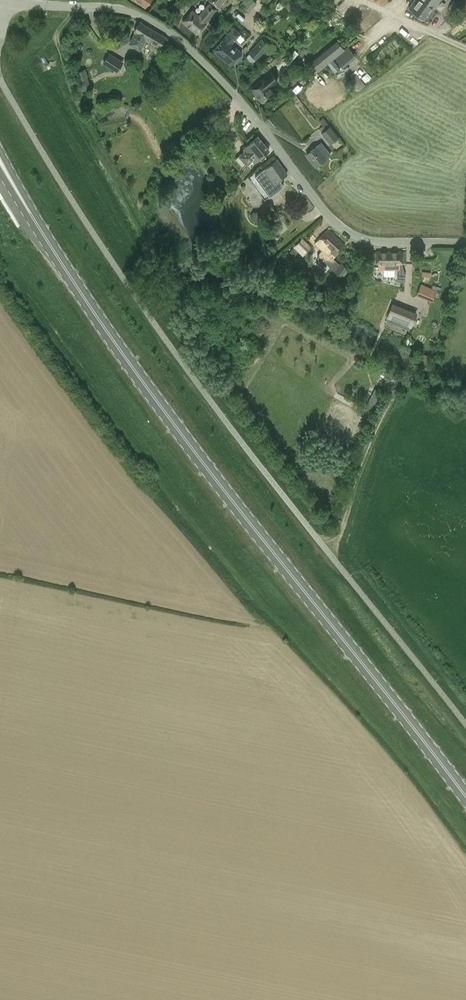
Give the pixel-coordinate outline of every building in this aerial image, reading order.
[(209,1),(218,8),(224,0),(210,0),(209,1)] [(240,6),(248,12),(256,3),(253,0),(245,0),(240,6)] [(427,0),(414,0),(408,7),(417,14),(427,0)] [(417,14),(423,18),(431,8),(433,10),(440,0),(427,0),(417,14)] [(197,34),(217,9),(209,3),(199,15),(193,10),(183,22),(197,34)] [(165,36),(139,21),(134,30),(135,31),(129,41),(140,48),(146,37),(160,45),(165,36)] [(230,65),(242,52),(232,44),(241,33),(233,27),(224,37),(213,50),(230,65)] [(270,45),(262,39),(249,53),(256,60),(270,45)] [(318,70),(345,49),(337,40),(311,61),(318,70)] [(356,56),(349,47),(335,58),(342,67),(356,56)] [(124,61),(110,53),(104,63),(117,71),(124,61)] [(282,74),(289,67),(283,61),(276,68),(282,74)] [(91,87),(87,77),(88,77),(85,68),(75,72),(81,91),(91,87)] [(276,82),(269,73),(264,77),(272,86),(276,82)] [(274,91),(263,78),(251,89),(262,101),(274,91)] [(324,118),(320,121),(326,129),(322,133),(330,144),(339,137),(324,118)] [(243,148),(245,150),(234,158),(242,168),(253,159),(255,161),(269,149),(258,135),(243,148)] [(168,148),(173,153),(178,148),(173,143),(168,148)] [(316,166),(330,154),(321,143),(306,155),(316,166)] [(287,173),(277,159),(265,168),(262,165),(248,176),(264,199),(284,185),(279,179),(287,173)] [(244,170),(245,171),(240,175),(243,179),(252,172),(247,167),(244,170)] [(276,199),(262,209),(266,214),(280,205),(276,199)] [(332,258),(345,244),(328,229),(315,243),(322,249),(317,255),(317,259),(323,264),(326,264),(332,258)] [(303,256),(312,247),(302,237),(293,246),(303,256)] [(379,263),(379,270),(400,270),(400,262),(402,262),(402,251),(376,251),(376,263),(379,263)] [(343,262),(336,271),(341,276),(349,267),(343,262)] [(420,285),(416,295),(432,302),(437,291),(420,285)] [(409,330),(416,313),(392,303),(385,320),(409,330)] [(371,398),(379,402),(383,394),(375,390),(371,398)]
